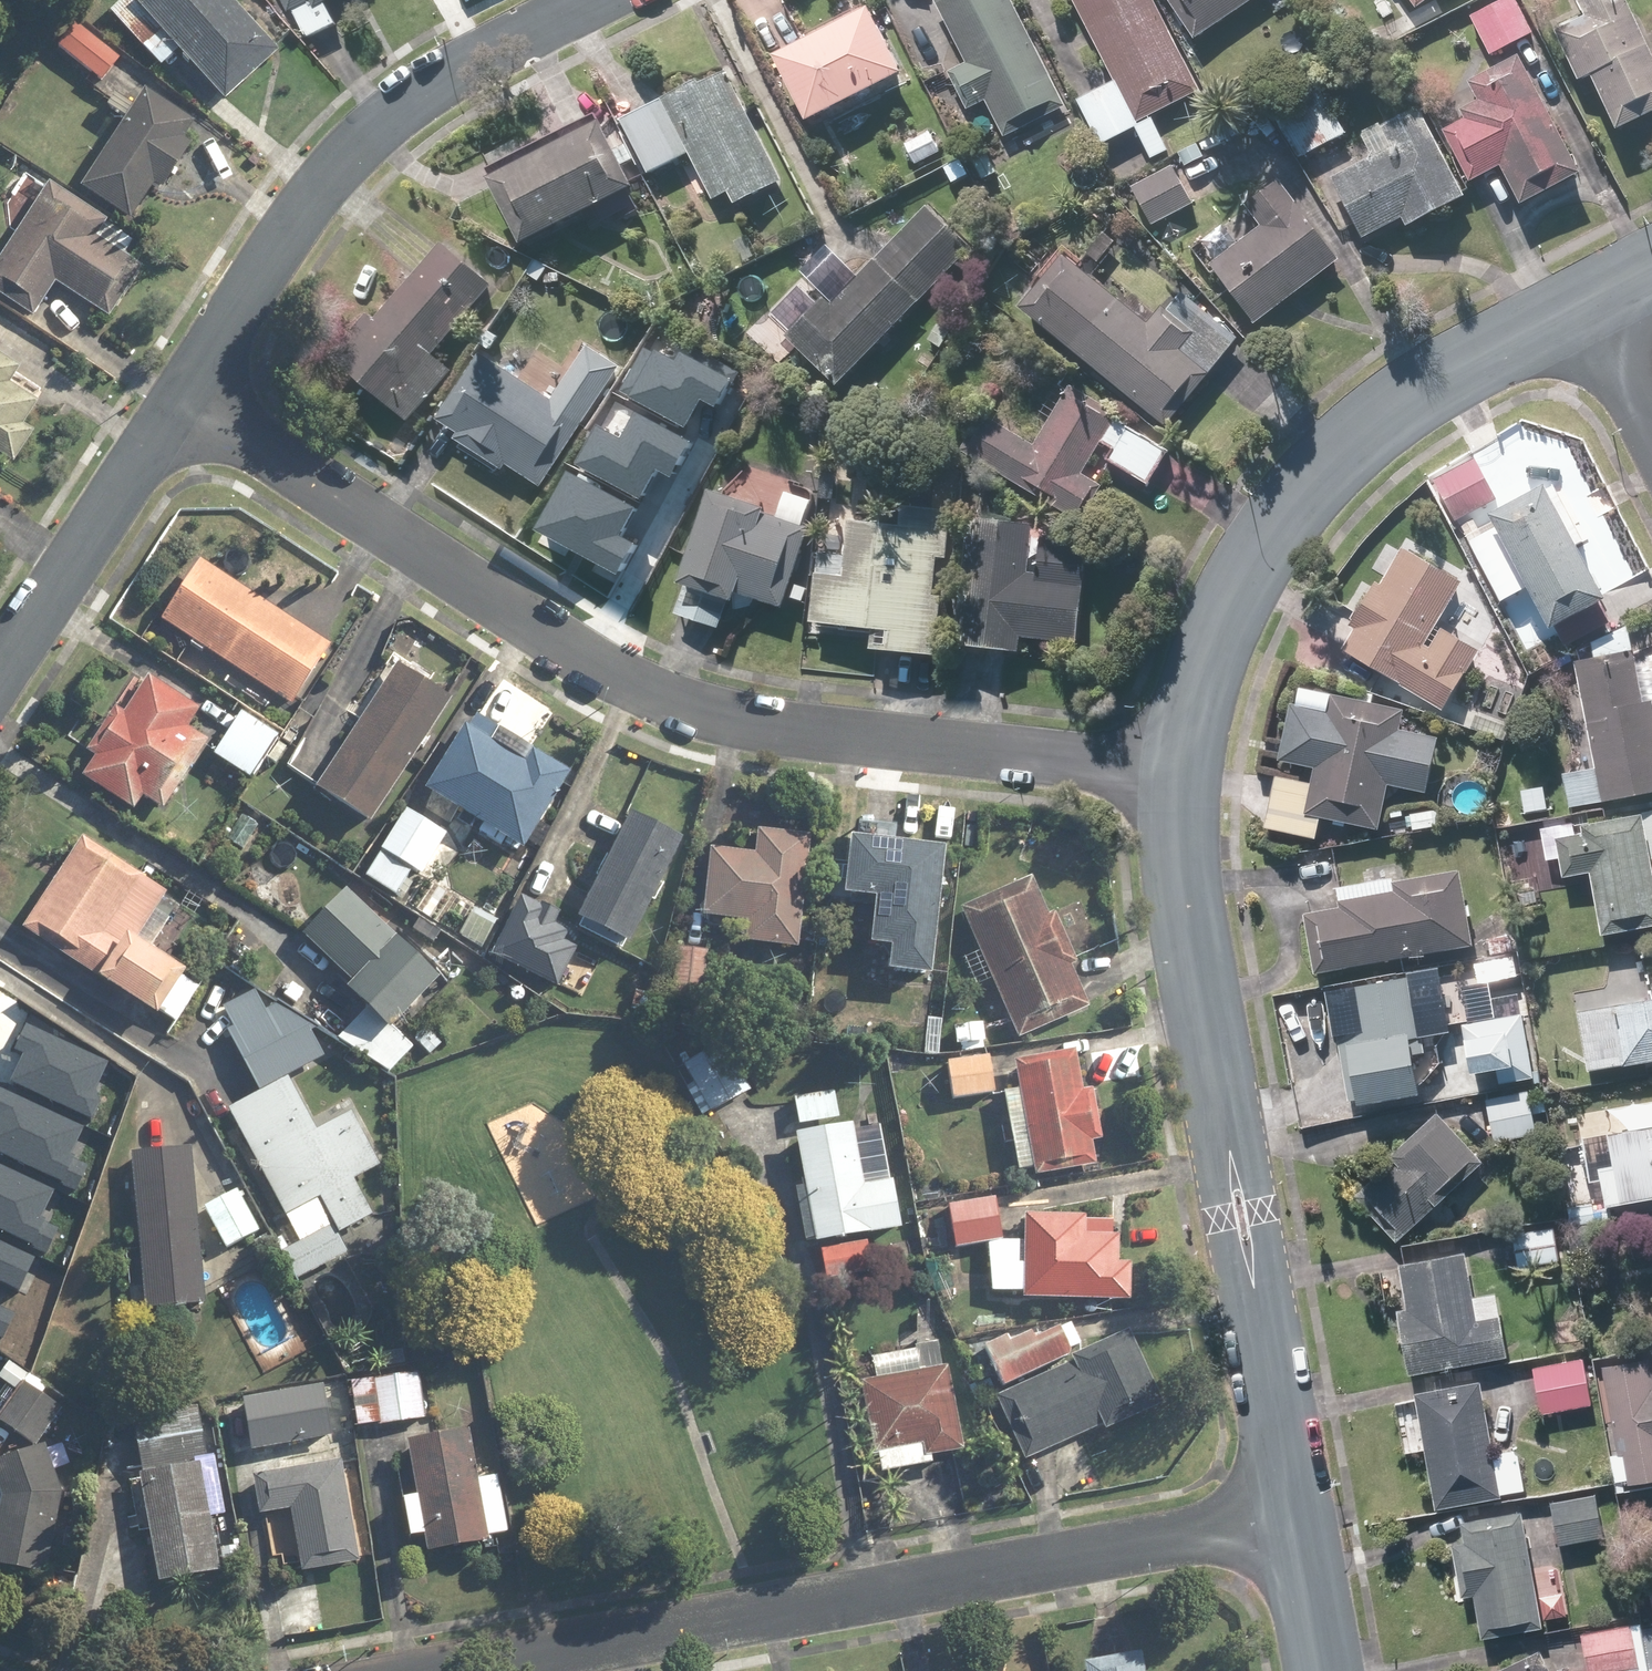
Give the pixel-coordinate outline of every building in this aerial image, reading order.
[(110,13),(161,67),(180,49),(228,101),(281,50),(235,0),(140,0),(138,2),(137,0),(124,0),(110,13)] [(305,38),(336,22),(327,4),(335,0),(285,0),(305,38)] [(969,111),(987,102),(1004,136),(1067,104),(1015,0),(935,0),(968,64),(950,73),(969,111)] [(1156,160),(1172,151),(1154,116),(1203,91),(1157,0),(1075,0),(1156,160)] [(1198,40),(1256,0),(1171,0),(1198,40)] [(1517,0),(1507,0),(1472,16),(1491,56),(1534,35),(1517,0)] [(1632,0),(1577,0),(1582,10),(1557,22),(1583,77),(1595,72),(1621,128),(1651,114),(1651,44),(1632,0)] [(814,119),(909,72),(877,8),(783,55),(814,119)] [(121,59),(72,23),(54,47),(103,83),(121,59)] [(1584,174),(1523,56),(1471,82),(1481,101),(1463,110),(1469,121),(1448,132),(1473,180),(1503,165),(1524,204),(1584,174)] [(694,153),(718,200),(732,193),(738,204),(786,179),(727,68),(621,124),(649,177),(694,153)] [(1300,161),(1349,134),(1323,89),(1275,117),(1300,161)] [(196,123),(145,91),(83,188),(131,219),(152,187),(162,194),(195,143),(186,138),(196,123)] [(1422,109),(1365,139),(1375,158),(1334,179),(1366,239),(1406,218),(1411,227),(1468,197),(1422,109)] [(600,112),(488,170),(527,245),(639,187),(600,112)] [(932,130),(906,144),(918,166),(944,151),(932,130)] [(980,181),(1000,171),(984,140),(965,150),(980,181)] [(1156,227),(1196,204),(1173,163),(1133,186),(1156,227)] [(49,182),(0,261),(0,294),(35,316),(54,284),(111,319),(144,265),(98,236),(108,219),(49,182)] [(1213,263),(1258,323),(1341,260),(1282,182),(1249,206),(1263,225),(1213,263)] [(971,249),(926,206),(834,302),(828,296),(793,333),(844,381),(971,249)] [(1100,265),(1117,244),(1088,221),(1071,242),(1100,265)] [(340,358),(411,422),(456,372),(434,353),(496,285),(447,240),(340,358)] [(1167,429),(1240,344),(1205,314),(1188,333),(1162,311),(1151,323),(1068,252),(1023,305),(1167,429)] [(670,337),(637,393),(690,425),(708,394),(722,403),(737,377),(670,337)] [(0,351),(0,453),(17,463),(36,431),(25,425),(40,400),(12,383),(23,365),(0,351)] [(484,352),(439,416),(465,433),(460,440),(504,471),(509,464),(543,488),(588,424),(484,352)] [(1107,459),(1150,485),(1171,451),(1071,388),(1036,444),(994,417),(971,453),(1076,520),(1100,482),(1087,474),(1105,445),(1113,450),(1107,459)] [(644,408),(627,437),(601,421),(581,454),(648,495),(665,467),(674,472),(694,438),(644,408)] [(1497,494),(1477,457),(1433,482),(1454,518),(1497,494)] [(578,468),(544,525),(624,572),(644,540),(630,532),(644,508),(578,468)] [(1492,512),(1496,519),(1480,528),(1475,519),(1461,527),(1502,600),(1532,583),(1556,625),(1611,594),(1581,541),(1589,536),(1558,483),(1550,488),(1547,482),(1492,512)] [(714,488),(674,613),(722,628),(732,596),(740,599),(742,593),(787,607),(812,529),(805,527),(814,499),(788,490),(779,519),(767,515),(770,506),(714,488)] [(950,557),(951,509),(902,508),(902,523),(850,521),(850,554),(819,553),(817,630),(875,632),(874,652),(943,654),(944,595),(937,594),(938,557),(950,557)] [(1080,644),(1089,553),(1073,552),(1073,547),(1041,544),(1038,573),(1029,572),(1034,526),(968,520),(956,642),(1022,648),(1023,639),(1080,644)] [(1345,649),(1447,706),(1480,648),(1438,623),(1463,580),(1403,546),(1345,649)] [(332,645),(198,560),(159,621),(293,707),(332,645)] [(1577,660),(1605,801),(1651,791),(1651,645),(1633,649),(1630,630),(1592,637),(1596,656),(1577,660)] [(453,699),(397,663),(393,669),(385,664),(352,716),(361,721),(317,791),(373,826),(453,699)] [(199,711),(146,678),(125,712),(115,705),(88,750),(97,756),(83,779),(137,812),(145,799),(168,813),(212,743),(189,728),(199,711)] [(1322,816),(1381,827),(1389,784),(1430,791),(1441,736),(1399,728),(1404,706),(1327,692),(1310,783),(1280,777),(1271,827),(1319,836),(1322,816)] [(294,741),(242,711),(216,755),(256,778),(269,756),(281,763),(294,741)] [(471,717),(428,791),(527,849),(570,776),(471,717)] [(1583,822),(1585,833),(1557,839),(1564,877),(1592,871),(1604,932),(1651,923),(1651,808),(1583,822)] [(408,810),(367,873),(398,892),(413,869),(423,876),(449,836),(408,810)] [(259,825),(243,814),(227,838),(243,849),(259,825)] [(632,948),(682,844),(630,819),(580,922),(632,948)] [(757,854),(712,850),(706,916),(751,920),(749,942),(800,946),(810,834),(759,830),(757,854)] [(175,914),(185,899),(84,835),(22,930),(172,1026),(201,981),(170,961),(193,926),(175,914)] [(855,838),(849,897),(881,901),(876,945),(896,947),(893,973),(933,977),(947,848),(855,838)] [(1474,943),(1461,866),(1394,878),(1395,889),(1344,898),(1345,904),(1306,911),(1317,971),(1474,943)] [(1048,915),(1033,880),(963,910),(1019,1041),(1092,1009),(1075,969),(1080,967),(1056,911),(1048,915)] [(344,1036),(388,1077),(415,1048),(396,1030),(443,981),(348,891),(305,937),(355,984),(349,990),(369,1009),(344,1036)] [(563,917),(524,896),(494,953),(561,988),(580,951),(567,944),(572,934),(558,926),(563,917)] [(708,949),(678,948),(676,996),(706,997),(708,949)] [(1644,951),(1604,958),(1609,988),(1573,994),(1587,1071),(1651,1059),(1651,993),(1644,951)] [(1415,975),(1351,986),(1360,1037),(1351,1038),(1361,1098),(1420,1089),(1411,1031),(1424,1029),(1415,975)] [(304,1019),(275,1008),(228,1033),(260,1094),(227,1111),(314,1274),(350,1255),(339,1234),(375,1215),(356,1181),(383,1166),(354,1112),(317,1131),(290,1081),(327,1061),(304,1019)] [(29,1049),(15,1080),(91,1115),(102,1091),(98,1089),(111,1060),(29,1021),(18,1044),(29,1049)] [(985,1050),(987,1024),(946,1022),(944,1049),(985,1050)] [(1527,1030),(1481,1035),(1487,1084),(1533,1079),(1527,1030)] [(679,1064),(705,1115),(753,1091),(727,1040),(679,1064)] [(1085,1091),(1077,1052),(1016,1064),(1039,1180),(1100,1168),(1095,1143),(1105,1141),(1095,1089),(1085,1091)] [(992,1057),(948,1063),(953,1099),(997,1093),(992,1057)] [(76,1191),(89,1163),(72,1155),(86,1127),(0,1086),(0,1155),(76,1191)] [(1530,1090),(1486,1097),(1493,1138),(1537,1131),(1530,1090)] [(835,1091),(794,1095),(797,1124),(838,1120),(835,1091)] [(1626,1106),(1629,1127),(1609,1129),(1618,1201),(1651,1196),(1651,1103),(1626,1106)] [(1485,1159),(1438,1110),(1392,1155),(1394,1157),(1356,1194),(1400,1241),(1485,1159)] [(817,1243),(903,1229),(895,1179),(890,1179),(881,1121),(800,1134),(817,1243)] [(193,1148),(133,1152),(144,1311),(204,1307),(193,1148)] [(44,1255),(57,1227),(40,1219),(54,1191),(0,1165),(0,1234),(44,1255)] [(262,1231),(240,1191),(203,1210),(226,1251),(262,1231)] [(997,1197),(946,1207),(954,1248),(1006,1238),(997,1197)] [(1019,1244),(993,1244),(992,1293),(1022,1293),(1022,1300),(1134,1301),(1134,1265),(1120,1265),(1120,1236),(1116,1236),(1116,1220),(1087,1220),(1087,1213),(1026,1212),(1025,1263),(1019,1263),(1019,1244)] [(1558,1227),(1513,1233),(1518,1265),(1562,1259),(1558,1227)] [(22,1292),(38,1257),(0,1239),(0,1281),(22,1292)] [(1412,1308),(1399,1310),(1411,1373),(1511,1352),(1498,1290),(1474,1295),(1465,1250),(1402,1263),(1412,1308)] [(1076,1354),(1063,1325),(1038,1337),(1034,1328),(989,1350),(1039,1455),(1105,1424),(1108,1431),(1165,1404),(1130,1329),(1076,1354)] [(941,1366),(936,1343),(871,1356),(875,1378),(864,1380),(882,1476),(935,1465),(934,1459),(967,1453),(950,1364),(941,1366)] [(1593,1402),(1584,1356),(1534,1365),(1543,1411),(1593,1402)] [(1619,1482),(1651,1476),(1651,1356),(1606,1364),(1622,1454),(1614,1455),(1619,1482)] [(423,1373),(374,1379),(380,1424),(429,1418),(423,1373)] [(25,1383),(0,1418),(0,1421),(37,1448),(64,1410),(25,1383)] [(1432,1505),(1529,1492),(1523,1448),(1491,1452),(1482,1383),(1417,1392),(1432,1505)] [(334,1436),(325,1384),(245,1396),(253,1449),(334,1436)] [(510,1531),(499,1477),(476,1481),(466,1430),(408,1442),(431,1553),(489,1540),(488,1536),(510,1531)] [(202,1435),(137,1446),(159,1583),(220,1573),(211,1516),(227,1513),(217,1453),(205,1455),(202,1435)] [(0,1464),(0,1487),(4,1498),(0,1519),(0,1566),(46,1575),(62,1490),(46,1447),(0,1464)] [(358,1562),(341,1462),(254,1477),(260,1516),(292,1511),(302,1571),(358,1562)] [(1603,1536),(1597,1492),(1552,1498),(1558,1543),(1603,1536)] [(1523,1508),(1463,1517),(1467,1542),(1453,1544),(1460,1595),(1475,1593),(1481,1635),(1541,1626),(1523,1508)] [(1635,1622),(1582,1632),(1590,1670),(1595,1670),(1643,1662),(1635,1622)] [(1543,1648),(1496,1670),(1555,1670),(1543,1648)] [(1143,1652),(1084,1662),(1085,1670),(1146,1670),(1143,1652)]
